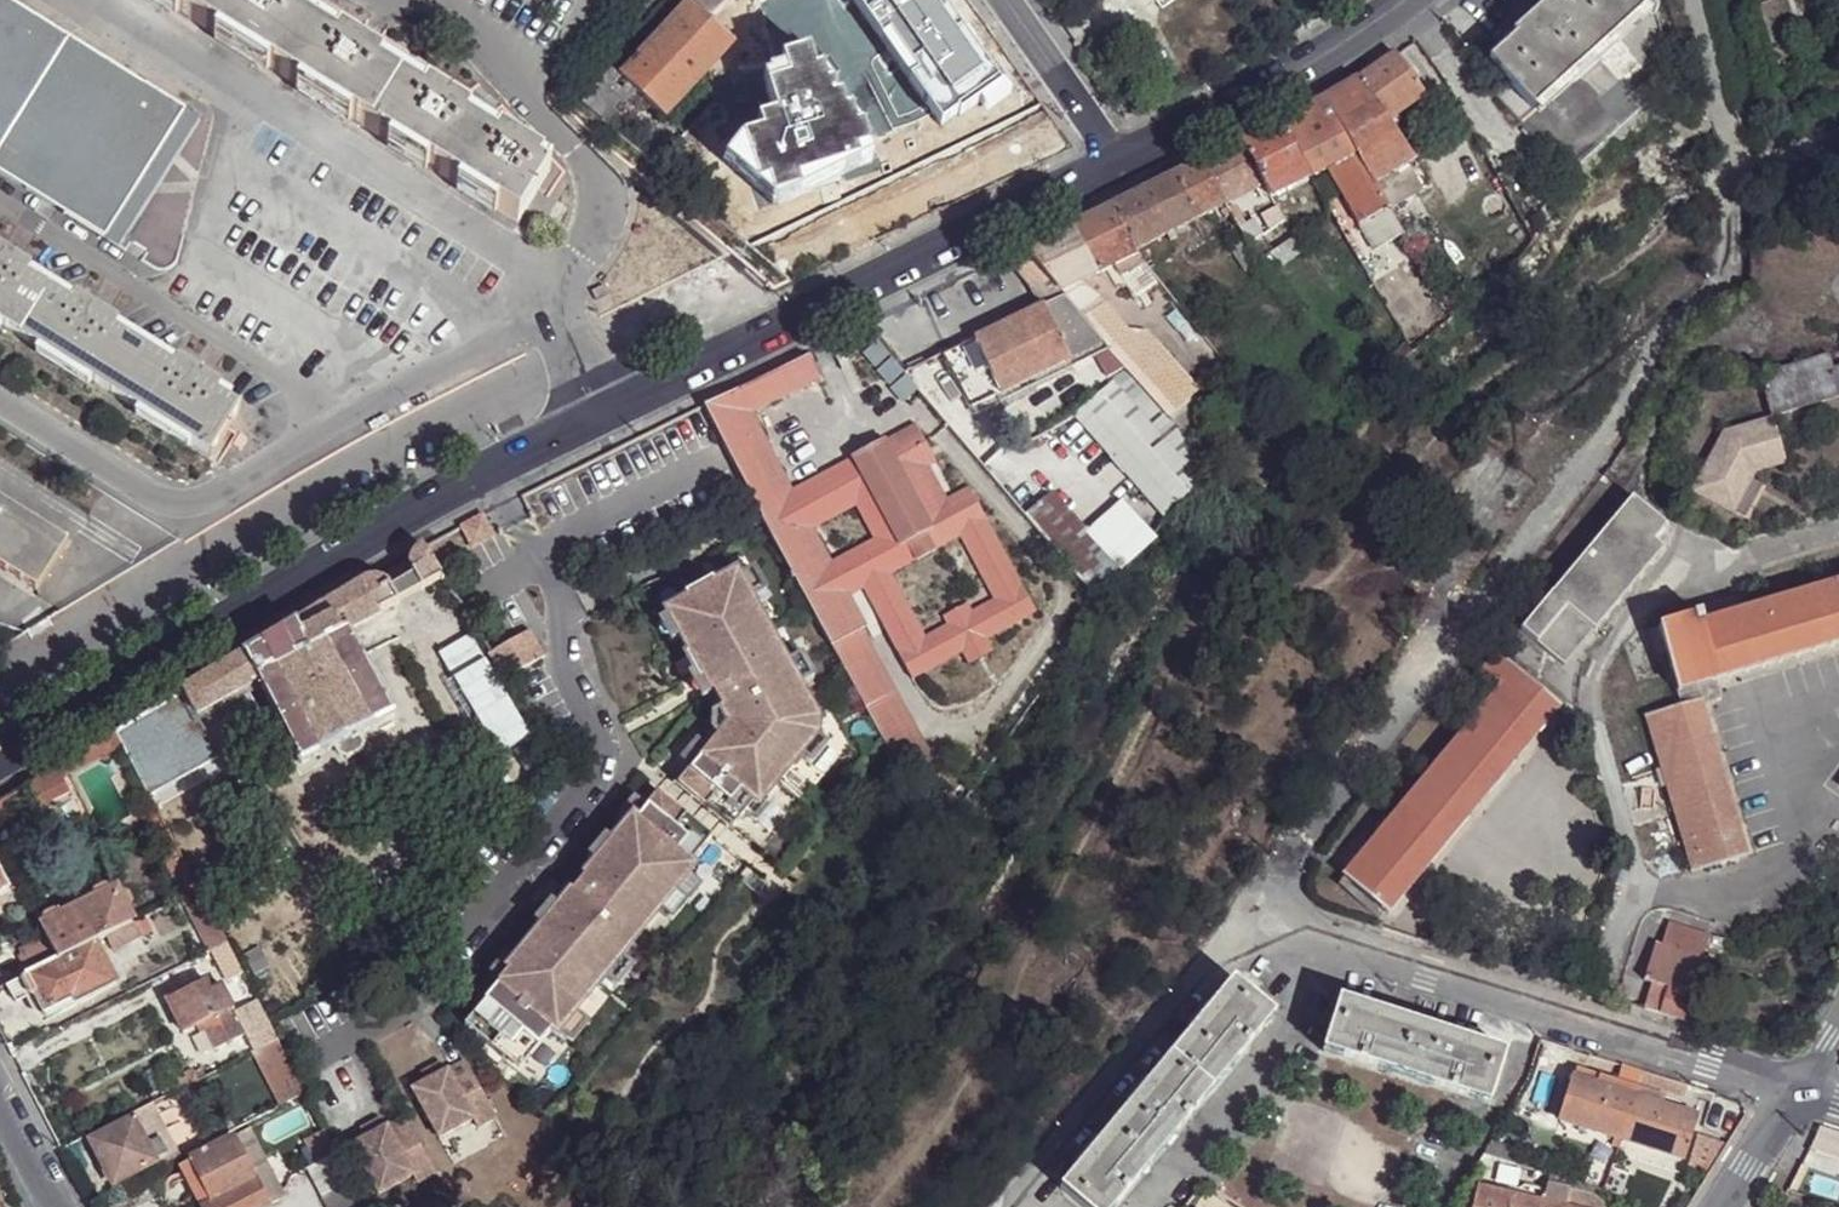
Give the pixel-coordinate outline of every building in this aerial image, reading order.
[(66,213),(65,215),(105,238),(184,109),(145,85),(143,88),(2,0),(0,0),(0,172),(66,213)] [(198,27),(215,0),(155,0),(198,27)] [(198,27),(282,79),(312,31),(291,18),(295,12),(275,0),(215,0),(198,27)] [(709,19),(729,0),(689,0),(690,1),(709,19)] [(732,41),(777,0),(729,0),(709,19),(732,41)] [(1654,3),(1652,0),(1552,0),(1523,25),(1525,29),(1490,61),(1509,81),(1495,96),(1569,176),(1676,79),(1654,3)] [(1829,9),(1838,5),(1838,0),(1826,0),(1829,9)] [(720,54),(732,41),(709,19),(690,1),(622,73),(639,90),(664,113),(707,65),(720,54)] [(939,4),(876,51),(894,74),(890,78),(892,82),(885,86),(888,91),(868,105),(893,140),(915,125),(912,119),(934,104),(938,110),(992,74),(939,4)] [(312,31),(282,79),(370,135),(401,87),(379,73),(382,67),(339,40),(335,46),(312,31)] [(720,54),(741,74),(753,60),(732,41),(720,54)] [(753,60),(779,85),(787,77),(760,52),(753,60)] [(1357,80),(1323,100),(1372,183),(1406,164),(1410,171),(1418,166),(1388,123),(1425,95),(1396,54),(1357,80)] [(761,103),(779,85),(753,60),(741,74),(735,80),(761,103)] [(401,87),(370,135),(448,183),(478,134),(465,126),(469,119),(428,94),(423,101),(401,87)] [(1323,100),(1279,122),(1310,178),(1311,178),(1328,170),(1375,253),(1403,237),(1387,211),(1372,183),(1323,100)] [(1279,122),(1238,142),(1262,184),(1270,198),(1284,190),(1310,178),(1279,122)] [(478,134),(448,183),(515,226),(546,176),(537,171),(541,165),(498,138),(494,144),(478,134)] [(1238,142),(1199,161),(1223,204),(1262,184),(1238,142)] [(1173,174),(1195,219),(1223,204),(1199,161),(1173,174)] [(1406,164),(1372,183),(1387,211),(1421,192),(1410,171),(1406,164)] [(774,172),(735,213),(787,262),(827,220),(774,172)] [(1112,205),(1134,250),(1167,234),(1170,241),(1176,238),(1172,230),(1195,219),(1173,174),(1156,183),(1112,205)] [(1073,224),(1023,248),(1054,284),(1061,292),(1075,285),(1114,266),(1119,276),(1144,265),(1136,255),(1134,250),(1112,205),(1073,224)] [(1231,216),(1227,210),(1222,213),(1225,221),(1231,216)] [(1250,245),(1262,261),(1274,252),(1263,236),(1250,245)] [(1250,245),(1247,240),(1233,248),(1247,270),(1262,261),(1250,245)] [(1274,252),(1262,261),(1271,274),(1302,254),(1293,240),(1283,246),(1274,252)] [(1023,248),(1007,256),(1033,287),(1054,284),(1023,248)] [(23,340),(49,294),(28,281),(32,274),(0,254),(0,326),(23,340)] [(1054,284),(1033,287),(1042,307),(1065,297),(1061,292),(1054,284)] [(1075,285),(1061,292),(1065,297),(1082,317),(1103,299),(1075,285)] [(49,294),(23,340),(115,398),(144,352),(115,334),(119,328),(77,301),(73,308),(49,294)] [(1082,317),(1065,297),(1042,307),(1065,354),(1099,337),(1082,317)] [(1103,299),(1082,317),(1099,337),(1104,343),(1121,361),(1127,369),(1167,416),(1190,397),(1197,391),(1148,334),(1134,331),(1103,299)] [(1065,354),(1042,307),(972,340),(996,389),(1065,354)] [(1104,343),(1099,337),(1065,354),(996,389),(970,402),(973,408),(1104,343)] [(972,340),(940,357),(966,404),(970,402),(996,389),(972,340)] [(886,356),(875,344),(862,355),(874,367),(886,356)] [(144,352),(115,398),(212,457),(240,411),(216,396),(221,389),(180,364),(176,371),(144,352)] [(809,353),(739,387),(753,413),(821,379),(809,353)] [(1835,369),(1830,355),(1762,375),(1775,415),(1838,397),(1838,382),(1835,369)] [(901,373),(890,362),(877,372),(888,384),(901,373)] [(1167,416),(1127,369),(1075,413),(1168,519),(1202,474),(1202,473),(1204,463),(1201,455),(1186,437),(1182,434),(1167,416)] [(915,389),(904,378),(891,388),(902,400),(915,389)] [(739,387),(705,404),(754,501),(832,646),(860,630),(865,628),(849,597),(837,572),(832,563),(814,529),(792,491),(753,413),(739,387)] [(1190,397),(1167,416),(1182,434),(1205,414),(1190,397)] [(1737,516),(1753,481),(1756,474),(1788,464),(1775,424),(1725,439),(1698,498),(1737,516)] [(809,493),(821,513),(861,493),(889,544),(837,572),(849,597),(864,589),(914,678),(963,651),(966,656),(989,643),(986,638),(1036,611),(972,495),(950,508),(945,499),(926,466),(916,448),(923,443),(913,425),(852,458),(857,467),(809,493)] [(933,462),(923,443),(916,448),(926,466),(933,462)] [(857,467),(852,458),(792,491),(814,529),(857,506),(875,540),(832,563),(837,572),(889,544),(861,493),(821,513),(809,493),(857,467)] [(1764,486),(1753,481),(1737,516),(1749,521),(1764,486)] [(950,508),(972,495),(967,486),(945,499),(950,508)] [(1052,491),(1026,513),(1092,589),(1117,568),(1052,491)] [(0,499),(0,569),(37,592),(69,542),(0,499)] [(1633,499),(1523,631),(1566,668),(1595,632),(1663,551),(1655,542),(1667,527),(1633,499)] [(470,524),(462,528),(474,549),(495,537),(483,516),(470,524)] [(954,527),(884,566),(889,574),(958,536),(954,527)] [(437,581),(422,549),(416,554),(410,566),(408,579),(411,577),(413,580),(419,591),(437,581)] [(752,565),(738,572),(751,596),(764,589),(752,565)] [(683,596),(664,606),(666,610),(678,631),(687,649),(683,651),(692,667),(698,678),(704,674),(711,687),(705,691),(713,707),(717,705),(725,721),(716,733),(711,729),(702,741),(694,750),(698,754),(688,766),(677,780),(730,823),(733,825),(745,810),(753,799),(758,803),(766,793),(798,753),(816,732),(815,716),(797,683),(784,659),(751,596),(738,572),(735,568),(714,579),(711,575),(680,591),(683,596)] [(397,603),(419,591),(413,580),(411,577),(408,579),(410,581),(394,590),(393,587),(390,589),(397,603)] [(368,579),(332,601),(348,631),(378,615),(378,613),(397,603),(390,589),(379,582),(368,579)] [(1741,611),(1702,622),(1700,615),(1658,628),(1677,691),(1681,707),(1646,718),(1693,871),(1747,853),(1702,703),(1721,698),(1715,680),(1838,643),(1838,581),(1741,611)] [(1107,594),(1102,600),(1107,606),(1112,600),(1107,594)] [(1702,622),(1741,611),(1738,600),(1698,611),(1700,615),(1702,622)] [(332,601),(243,655),(258,682),(302,764),(320,755),(321,755),(334,748),(359,736),(373,728),(373,727),(394,717),(362,656),(348,631),(332,601)] [(666,610),(659,614),(670,635),(678,631),(666,610)] [(860,630),(832,646),(903,778),(932,762),(860,630)] [(530,633),(492,653),(507,680),(545,659),(530,633)] [(989,643),(966,656),(970,663),(993,650),(989,643)] [(798,651),(784,659),(797,683),(811,675),(798,651)] [(1531,682),(1512,667),(1495,652),(1471,683),(1490,700),(1345,876),(1390,913),(1561,707),(1531,682)] [(243,655),(184,690),(199,717),(258,682),(243,655)] [(1518,660),(1512,667),(1531,682),(1535,677),(1518,660)] [(698,678),(692,667),(688,670),(700,693),(705,691),(711,687),(704,674),(698,678)] [(184,690),(147,712),(154,725),(162,739),(199,717),(184,690)] [(147,712),(114,731),(121,744),(154,725),(147,712)] [(114,731),(101,740),(55,767),(61,781),(109,755),(123,747),(121,744),(114,731)] [(816,732),(798,753),(808,762),(826,740),(816,732)] [(359,736),(334,748),(338,755),(348,758),(360,752),(363,743),(359,736)] [(694,750),(702,741),(696,736),(678,758),(688,766),(698,754),(694,750)] [(55,767),(26,785),(41,815),(48,811),(44,803),(67,792),(61,781),(55,767)] [(673,777),(659,793),(710,834),(716,839),(730,823),(677,780),(673,777)] [(710,834),(659,793),(656,791),(644,806),(635,816),(631,813),(624,822),(610,839),(593,859),(580,875),(582,877),(574,887),(559,905),(557,904),(540,925),(513,959),(507,967),(509,969),(500,981),(464,1025),(486,1043),(503,1056),(504,1058),(516,1043),(529,1053),(530,1055),(551,1028),(557,1033),(559,1030),(576,1009),(603,976),(620,954),(657,909),(686,873),(693,864),(689,860),(710,834)] [(753,799),(745,810),(755,818),(772,798),(766,793),(758,803),(753,799)] [(644,806),(632,796),(617,816),(624,822),(631,813),(635,816),(644,806)] [(140,811),(186,896),(199,890),(153,804),(140,811)] [(603,833),(587,853),(593,859),(610,839),(603,833)] [(686,873),(657,909),(670,918),(698,883),(686,873)] [(565,880),(533,919),(540,925),(557,904),(559,905),(574,887),(565,880)] [(209,952),(215,949),(225,943),(205,903),(199,890),(186,896),(182,898),(209,952)] [(59,959),(94,941),(107,936),(134,923),(118,893),(62,920),(43,929),(48,938),(59,959)] [(134,923),(107,936),(114,949),(140,936),(134,923)] [(1652,982),(1643,1010),(1684,1023),(1700,971),(1712,935),(1672,924),(1663,949),(1657,967),(1650,964),(1645,979),(1652,982)] [(20,953),(31,974),(59,959),(48,938),(36,943),(20,953)] [(31,974),(26,976),(45,1013),(72,999),(74,1005),(116,985),(94,941),(59,959),(31,974)] [(225,943),(215,949),(222,964),(234,958),(225,943)] [(1656,947),(1650,964),(1657,967),(1663,949),(1656,947)] [(507,967),(513,959),(506,953),(490,972),(500,981),(509,969),(507,967)] [(620,954),(603,976),(616,985),(633,964),(620,954)] [(1684,1023),(1705,1029),(1713,1000),(1704,997),(1711,975),(1700,971),(1684,1023)] [(200,1024),(231,1007),(233,1008),(221,985),(210,991),(204,981),(166,1001),(182,1034),(200,1024)] [(1077,1197),(1089,1206),(1120,1206),(1279,1016),(1239,981),(1233,987),(1072,1180),(1066,1188),(1077,1197)] [(244,1034),(254,1053),(277,1042),(264,1017),(256,1001),(235,1015),(244,1034)] [(1344,1001),(1328,1052),(1494,1106),(1510,1054),(1344,1001)] [(213,1050),(244,1034),(235,1015),(231,1007),(200,1024),(213,1050)] [(576,1009),(559,1030),(571,1040),(589,1019),(576,1009)] [(277,1042),(254,1053),(252,1054),(280,1107),(305,1095),(277,1042)] [(486,1043),(481,1049),(498,1062),(503,1056),(486,1043)] [(504,1058),(517,1068),(529,1053),(516,1043),(504,1058)] [(428,1083),(414,1091),(440,1140),(475,1121),(480,1130),(498,1121),(466,1062),(446,1074),(428,1083)] [(424,1075),(428,1083),(446,1074),(441,1066),(424,1075)] [(185,1075),(190,1085),(199,1080),(193,1071),(185,1075)] [(1591,1073),(1588,1083),(1607,1088),(1610,1078),(1591,1073)] [(1559,1121),(1620,1140),(1634,1097),(1637,1086),(1610,1078),(1607,1088),(1588,1083),(1573,1078),(1559,1121)] [(1634,1097),(1680,1111),(1684,1099),(1637,1086),(1634,1097)] [(1634,1097),(1620,1140),(1682,1159),(1695,1116),(1680,1111),(1634,1097)] [(155,1159),(176,1149),(156,1108),(91,1141),(113,1183),(156,1162),(155,1159)] [(367,1139),(352,1146),(379,1196),(414,1177),(419,1186),(437,1176),(405,1118),(384,1129),(367,1139)] [(363,1130),(367,1139),(384,1129),(380,1121),(363,1130)] [(307,1169),(314,1182),(344,1168),(324,1130),(304,1141),(317,1162),(308,1168),(307,1169)] [(234,1142),(245,1163),(252,1159),(255,1166),(248,1169),(268,1206),(284,1199),(250,1134),(234,1142)] [(1697,1135),(1687,1169),(1704,1174),(1722,1143),(1697,1135)] [(1526,1151),(1496,1139),(1489,1151),(1521,1164),(1526,1151)] [(201,1206),(268,1206),(248,1169),(255,1166),(252,1159),(245,1163),(234,1142),(233,1140),(181,1166),(201,1206)] [(1515,1162),(1489,1151),(1482,1163),(1511,1172),(1515,1162)] [(328,1206),(364,1206),(344,1168),(314,1182),(328,1206)] [(1540,1203),(1542,1193),(1515,1187),(1496,1182),(1492,1192),(1540,1203)] [(1540,1203),(1492,1192),(1477,1188),(1472,1206),(1539,1206),(1540,1203)] [(1542,1193),(1540,1203),(1557,1206),(1591,1206),(1592,1205),(1542,1193)]
